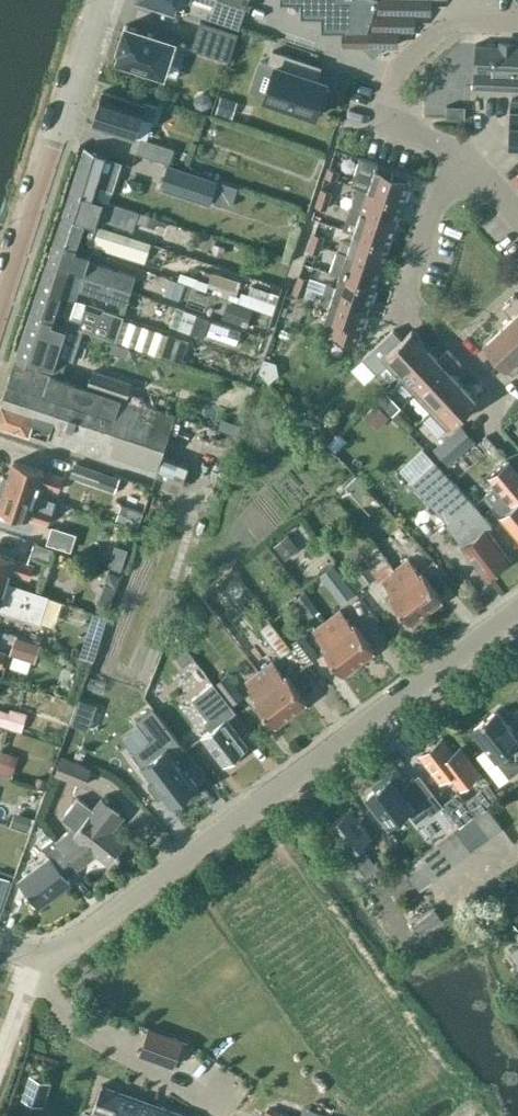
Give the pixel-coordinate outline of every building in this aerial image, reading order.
[(185,11),(185,9),(237,26),(245,0),(149,0),(185,11)] [(281,3),(282,3),(288,3),(301,3),(301,17),(303,17),(322,17),(322,31),(323,31),(342,31),(342,45),(344,45),(363,45),(374,56),(384,46),(393,46),(393,44),(393,29),(410,29),(410,28),(409,28),(409,13),(426,13),(426,11),(425,11),(425,0),(281,0),(281,3)] [(201,19),(192,47),(230,59),(239,32),(201,19)] [(120,50),(117,59),(164,74),(175,41),(126,25),(118,50),(120,50)] [(476,65),(465,64),(465,73),(423,70),(420,112),(462,115),(464,81),(474,82),(474,84),(517,87),(517,43),(477,40),(476,65)] [(260,59),(251,89),(264,94),(262,100),(316,118),(329,79),(319,75),(322,65),(273,48),(269,62),(260,59)] [(145,103),(104,91),(93,123),(123,132),(124,131),(135,134),(141,115),(154,119),(159,105),(146,100),(145,103)] [(196,95),(194,101),(197,107),(203,109),(211,105),(212,99),(210,93),(204,91),(196,95)] [(223,95),(217,112),(228,116),(234,99),(223,95)] [(509,142),(517,142),(517,98),(512,97),(509,142)] [(136,151),(165,160),(169,161),(174,145),(141,135),(136,151)] [(85,146),(70,190),(94,197),(98,185),(108,189),(117,160),(107,156),(108,153),(85,146)] [(361,157),(353,183),(359,185),(368,188),(404,200),(411,178),(377,166),(378,163),(361,157)] [(169,165),(162,186),(212,202),(219,181),(169,165)] [(329,166),(327,174),(336,177),(339,169),(329,166)] [(359,185),(352,206),(361,209),(397,221),(404,200),(368,188),(359,185)] [(323,187),(320,195),(329,198),(331,189),(323,187)] [(70,190),(63,214),(97,225),(99,217),(134,229),(136,222),(139,211),(105,200),(104,201),(102,200),(94,197),(70,190)] [(320,195),(317,204),(326,207),(329,198),(320,195)] [(352,206),(345,227),(354,230),(390,242),(397,221),(361,209),(352,206)] [(139,211),(136,222),(151,227),(155,216),(139,211)] [(101,226),(97,225),(63,214),(55,238),(93,251),(95,244),(101,246),(101,247),(145,262),(151,241),(101,225),(101,226)] [(347,251),(347,252),(383,264),(390,242),(354,230),(350,242),(341,239),(338,248),(347,251)] [(322,234),(313,231),(310,239),(319,242),(322,234)] [(55,238),(47,263),(132,291),(137,275),(90,260),(93,251),(55,238)] [(316,251),(319,242),(310,239),(307,248),(316,251)] [(215,243),(212,253),(223,256),(226,246),(215,243)] [(340,273),(376,285),(383,264),(347,252),(347,251),(338,248),(331,270),(340,273)] [(143,275),(172,283),(176,268),(146,260),(143,275)] [(47,263),(39,287),(77,299),(80,290),(127,305),(132,291),(47,263)] [(220,267),(218,278),(245,283),(247,271),(220,267)] [(308,276),(299,273),(296,282),(305,285),(308,276)] [(323,291),(333,294),(368,307),(376,285),(340,273),(336,285),(326,282),(323,291)] [(302,294),(305,285),(296,282),(293,290),(302,294)] [(306,285),(303,294),(315,298),(317,289),(306,285)] [(39,287),(31,311),(69,323),(116,338),(123,317),(124,315),(77,299),(39,287)] [(361,328),(368,307),(333,294),(323,291),(320,302),(329,305),(326,315),(338,320),(333,332),(356,340),(360,328),(361,328)] [(501,325),(517,343),(517,308),(511,300),(504,306),(512,315),(501,325)] [(239,303),(233,320),(249,326),(255,308),(239,303)] [(31,311),(16,359),(63,374),(65,368),(68,358),(59,355),(69,323),(31,311)] [(198,313),(191,332),(205,337),(212,318),(198,313)] [(123,317),(116,338),(161,353),(168,332),(123,317)] [(517,367),(517,343),(501,325),(484,341),(512,372),(517,367)] [(363,358),(376,372),(388,364),(398,374),(428,346),(412,328),(401,338),(393,330),(363,358)] [(168,332),(161,353),(182,360),(190,339),(168,332)] [(113,342),(110,351),(127,357),(127,356),(130,347),(113,342)] [(439,356),(428,346),(398,374),(416,394),(456,356),(448,347),(439,356)] [(130,347),(127,356),(136,359),(139,350),(130,347)] [(461,361),(456,356),(416,394),(430,409),(461,381),(451,370),(461,361)] [(265,357),(260,370),(269,380),(279,372),(277,360),(265,357)] [(127,400),(86,386),(75,382),(14,362),(0,406),(0,422),(156,473),(175,415),(127,400)] [(93,369),(86,386),(127,400),(133,381),(93,369)] [(477,398),(461,381),(430,409),(447,427),(477,398)] [(385,388),(376,396),(382,401),(390,393),(385,388)] [(376,402),(365,413),(379,427),(390,416),(376,402)] [(461,424),(434,448),(449,465),(476,441),(461,424)] [(424,447),(403,466),(415,479),(414,479),(453,520),(448,524),(487,575),(498,567),(500,569),(509,562),(508,560),(510,558),(488,529),(493,524),(476,502),(436,459),(424,447)] [(488,499),(517,534),(517,468),(511,459),(491,476),(501,487),(488,499)] [(4,475),(1,482),(7,484),(37,494),(40,483),(60,489),(64,478),(44,471),(44,470),(15,460),(9,477),(4,475)] [(77,463),(72,476),(97,485),(102,472),(77,463)] [(102,472),(97,485),(113,490),(117,477),(102,472)] [(356,478),(346,487),(355,496),(365,487),(356,478)] [(14,520),(16,514),(18,514),(29,518),(29,517),(49,523),(52,514),(53,511),(57,500),(37,494),(7,484),(1,482),(0,486),(0,490),(4,491),(0,505),(0,515),(14,520)] [(122,504),(117,517),(138,524),(143,511),(122,504)] [(51,524),(46,541),(71,549),(76,532),(51,524)] [(405,529),(394,537),(401,548),(412,540),(405,529)] [(287,532),(274,543),(285,556),(298,546),(287,532)] [(366,554),(345,572),(358,590),(376,577),(380,581),(382,580),(392,593),(391,594),(412,622),(428,611),(396,569),(374,540),(362,549),(366,554)] [(35,543),(30,555),(52,562),(56,550),(35,543)] [(116,543),(109,563),(121,567),(128,547),(116,543)] [(8,581),(12,570),(32,577),(36,566),(15,559),(16,558),(0,553),(0,579),(8,581)] [(408,559),(405,562),(396,569),(428,611),(443,599),(422,570),(419,572),(408,559)] [(342,602),(358,590),(345,572),(343,573),(335,563),(320,574),(342,602)] [(109,569),(106,577),(108,583),(117,586),(121,574),(109,569)] [(0,605),(0,607),(0,609),(40,622),(49,595),(46,594),(8,581),(0,579),(0,605)] [(104,582),(98,602),(110,606),(117,586),(108,583),(104,582)] [(307,590),(296,598),(309,617),(320,609),(307,590)] [(93,610),(80,652),(94,657),(107,614),(93,610)] [(341,610),(328,620),(360,662),(375,651),(354,622),(352,623),(341,610)] [(270,619),(260,627),(280,654),(291,646),(270,619)] [(344,674),(360,662),(328,620),(314,630),(325,644),(323,646),(344,674)] [(242,628),(232,636),(240,645),(250,638),(242,628)] [(303,633),(293,641),(309,662),(319,654),(303,633)] [(15,635),(10,652),(34,660),(39,643),(15,635)] [(273,661),(269,664),(260,671),(292,713),(308,701),(287,673),(284,675),(273,661)] [(276,725),(292,713),(260,671),(246,682),(257,695),(255,697),(276,725)] [(228,674),(215,683),(231,705),(244,696),(228,674)] [(231,705),(215,683),(214,682),(193,698),(209,718),(205,721),(212,729),(203,736),(227,767),(239,758),(236,755),(247,746),(227,719),(236,712),(231,705)] [(78,697),(69,722),(88,729),(96,704),(78,697)] [(10,711),(6,725),(22,731),(28,712),(11,707),(10,711)] [(150,738),(132,752),(152,778),(149,780),(160,794),(163,792),(172,804),(197,785),(175,755),(185,748),(154,707),(137,720),(150,738)] [(474,728),(489,748),(479,755),(500,783),(510,775),(517,769),(517,731),(516,733),(498,709),(474,728)] [(441,781),(451,773),(460,784),(479,768),(455,738),(448,744),(443,737),(420,755),(441,781)] [(0,752),(0,773),(12,777),(18,756),(1,750),(0,752)] [(63,755),(55,773),(84,785),(92,767),(63,755)] [(377,787),(369,794),(390,822),(408,809),(416,819),(430,809),(432,812),(442,804),(440,802),(427,784),(420,775),(405,786),(405,785),(405,784),(405,783),(405,782),(405,781),(405,780),(404,779),(404,778),(396,768),(375,784),(377,787)] [(444,803),(460,824),(466,820),(476,812),(459,791),(444,803)] [(56,839),(63,849),(77,867),(97,853),(110,863),(127,841),(109,827),(120,812),(101,797),(93,807),(79,796),(62,817),(73,825),(68,830),(56,839)] [(487,804),(476,812),(492,834),(503,826),(487,804)] [(347,848),(343,852),(363,879),(378,868),(361,845),(372,837),(351,809),(329,825),(347,848)] [(482,842),(492,834),(476,812),(466,820),(482,842)] [(20,813),(16,826),(30,831),(34,818),(20,813)] [(472,849),(482,842),(466,820),(460,824),(456,827),(472,849)] [(456,827),(446,835),(462,856),(472,849),(456,827)] [(41,828),(35,833),(42,841),(47,837),(41,828)] [(436,842),(452,864),(462,856),(446,835),(436,842)] [(66,875),(77,867),(63,849),(53,858),(51,856),(19,880),(38,905),(70,881),(66,875)] [(9,879),(0,875),(0,905),(9,879)] [(434,907),(414,922),(422,933),(442,918),(434,907)] [(149,1028),(140,1053),(173,1065),(182,1040),(149,1028)] [(103,1115),(151,1115),(156,1104),(103,1085),(103,1084),(102,1084),(93,1110),(104,1114),(103,1115)] [(151,1115),(189,1115),(156,1104),(151,1115)] [(304,1106),(301,1115),(330,1115),(304,1106)]
